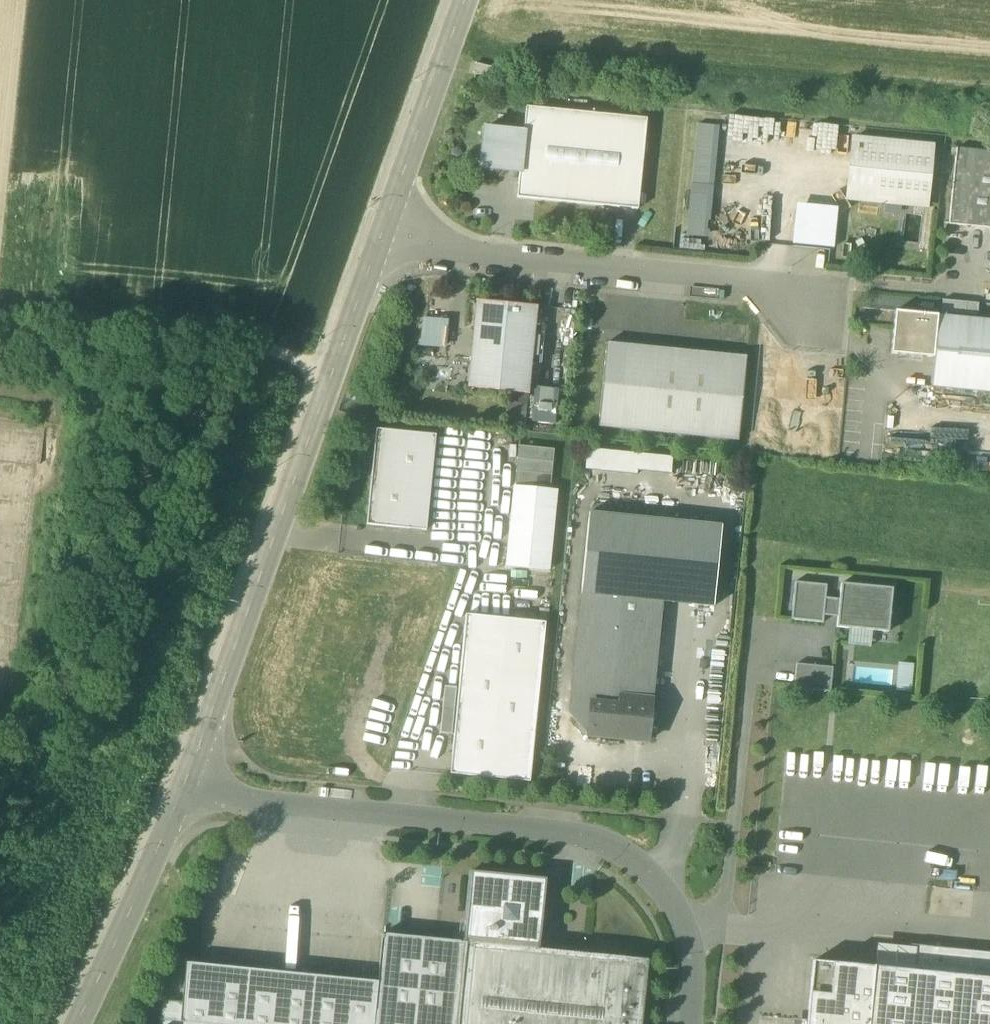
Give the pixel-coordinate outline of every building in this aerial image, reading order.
[(494,68),(475,64),(472,74),(492,79),(494,68)] [(517,198),(638,210),(647,119),(526,107),(523,133),(520,172),(517,198)] [(742,136),(742,138),(774,139),(774,118),(725,117),(725,136),(742,136)] [(717,126),(698,124),(687,233),(707,234),(717,126)] [(480,169),(520,172),(523,133),(484,129),(480,169)] [(847,200),(927,208),(933,148),(853,140),(847,200)] [(956,149),(949,225),(989,229),(989,153),(956,149)] [(838,209),(797,204),(796,211),(837,215),(838,209)] [(796,211),(793,244),(833,249),(837,215),(796,211)] [(468,389),(528,395),(537,308),(477,302),(468,389)] [(891,355),(934,359),(938,316),(895,312),(891,355)] [(938,316),(934,359),(931,388),(989,394),(989,321),(938,316)] [(599,428),(738,442),(747,358),(607,344),(599,428)] [(558,390),(534,387),(531,422),(555,424),(558,390)] [(525,420),(526,404),(511,403),(510,419),(525,420)] [(367,526),(427,531),(436,436),(376,430),(367,526)] [(515,485),(550,489),(554,450),(519,447),(515,485)] [(585,471),(637,476),(637,472),(671,476),(672,459),(587,451),(585,471)] [(506,568),(549,572),(557,491),(514,487),(506,568)] [(589,513),(581,594),(662,602),(714,607),(722,526),(589,513)] [(824,616),(824,611),(825,598),(827,586),(795,583),(791,620),(823,624),(824,616)] [(841,584),(839,600),(838,612),(838,618),(836,628),(849,629),(872,632),(888,633),(893,589),(841,584)] [(652,702),(662,602),(581,594),(569,714),(587,736),(588,736),(592,696),(652,702)] [(824,611),(838,612),(839,600),(825,598),(824,611)] [(450,775),(530,783),(546,623),(466,616),(450,775)] [(872,632),(849,629),(848,645),(871,647),(872,632)] [(894,688),(909,689),(911,663),(895,662),(894,688)] [(794,689),(831,693),(833,668),(797,665),(794,689)] [(440,734),(452,735),(456,688),(445,686),(440,734)] [(588,736),(648,742),(652,702),(592,696),(588,736)] [(910,775),(910,780),(971,779),(971,764),(899,766),(899,775),(910,775)] [(464,942),(456,1023),(642,1023),(648,960),(539,950),(546,879),(471,872),(464,942)] [(464,942),(383,934),(378,982),(374,1023),(456,1023),(464,942)] [(908,971),(969,977),(972,952),(911,946),(908,971)] [(972,952),(969,977),(989,979),(989,953),(972,952)] [(969,977),(908,971),(813,962),(807,1021),(807,1023),(989,1023),(989,979),(969,977)] [(378,982),(186,963),(182,1003),(162,1001),(160,1023),(374,1023),(378,982)]
